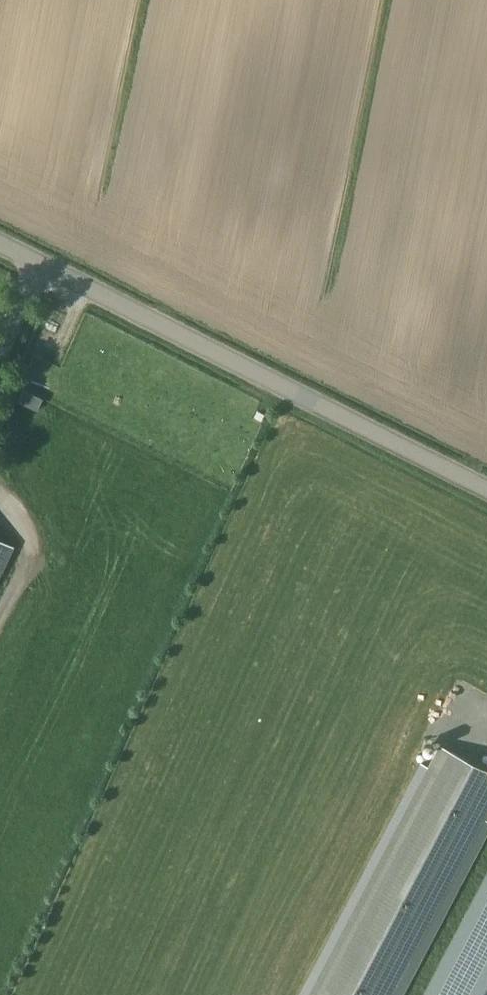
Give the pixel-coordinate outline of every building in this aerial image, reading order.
[(14,548),(0,541),(0,575),(14,548)] [(441,753),(314,994),(380,994),(486,792),(486,776),(441,753)] [(426,994),(486,994),(486,878),(426,994)]
